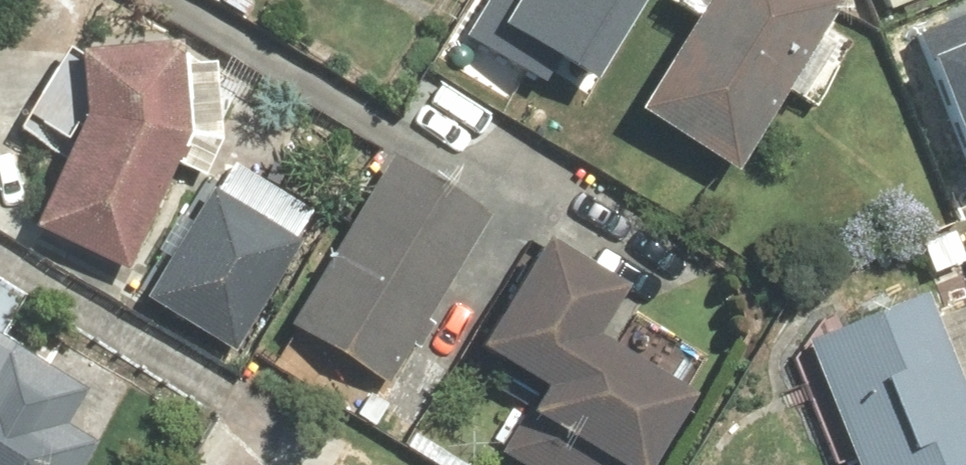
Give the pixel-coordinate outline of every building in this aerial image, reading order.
[(459,36),(547,90),(567,59),(592,74),(638,0),(481,0),(459,36)] [(804,0),(691,0),(615,122),(720,187),(827,14),(804,0)] [(965,137),(965,23),(926,39),(965,137)] [(59,65),(66,112),(16,232),(118,274),(174,139),(163,51),(59,65)] [(479,219),(378,161),(278,335),(380,393),(403,352),(414,358),(428,333),(418,327),(479,219)] [(293,247),(200,195),(136,308),(230,360),(293,247)] [(489,457),(503,464),(645,464),(678,409),(575,349),(606,295),(522,246),(456,359),(523,399),(489,457)] [(790,346),(839,464),(965,464),(965,434),(910,297),(790,346)] [(82,445),(54,429),(72,399),(0,359),(0,464),(71,464),(82,445)]
